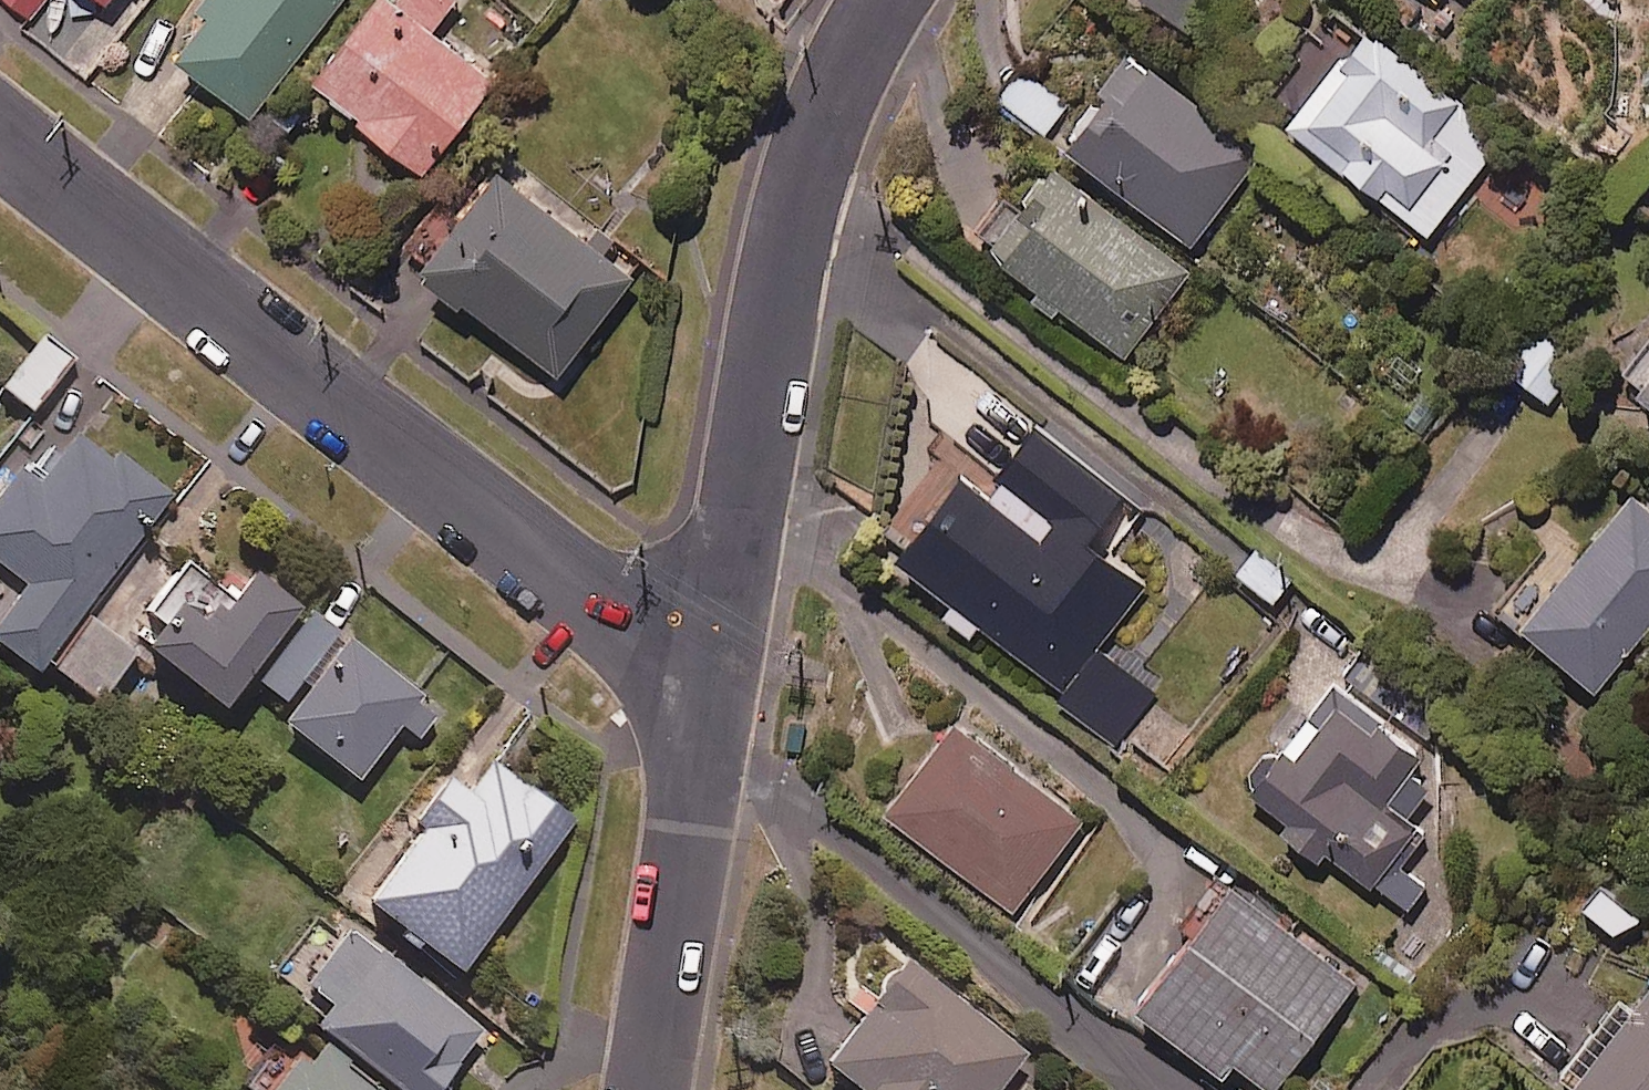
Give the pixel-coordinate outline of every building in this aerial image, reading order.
[(31,30),(55,0),(0,0),(0,4),(31,30)] [(125,19),(141,0),(103,0),(125,19)] [(179,65),(255,123),(348,0),(228,0),(179,65)] [(454,0),(396,0),(320,92),(427,181),(501,91),(436,37),(461,6),(454,0)] [(1145,4),(1194,39),(1222,0),(1148,0),(1145,4)] [(1433,9),(1440,0),(1422,0),(1433,9)] [(1508,142),(1369,37),(1294,136),(1432,241),(1508,142)] [(1264,158),(1132,63),(1103,103),(1110,109),(1074,159),(1198,249),(1264,158)] [(1070,109),(1030,79),(1008,109),(1048,138),(1070,109)] [(1192,277),(1057,176),(1043,195),(1020,178),(971,244),(1129,362),(1192,277)] [(640,279),(504,182),(432,284),(568,380),(640,279)] [(1591,357),(1553,325),(1510,377),(1549,409),(1591,357)] [(76,366),(46,342),(5,396),(35,419),(76,366)] [(1629,378),(1648,393),(1648,351),(1629,378)] [(1641,417),(1648,423),(1648,405),(1641,417)] [(177,502),(115,456),(109,463),(83,444),(46,493),(26,478),(0,513),(0,653),(40,683),(49,671),(101,710),(139,660),(88,621),(177,502)] [(1039,520),(997,484),(928,564),(1064,680),(1147,583),(1054,503),(1039,520)] [(1631,489),(1575,550),(1560,536),(1504,595),(1593,678),(1648,619),(1648,506),(1631,489)] [(1293,571),(1255,544),(1238,568),(1275,595),(1293,571)] [(240,610),(181,566),(142,617),(170,638),(151,663),(227,721),(305,619),(260,584),(240,610)] [(342,637),(324,623),(269,697),(287,711),(342,637)] [(444,718),(356,644),(287,727),(359,788),(405,732),(421,745),(444,718)] [(1148,697),(1107,662),(1074,699),(1115,735),(1148,697)] [(1445,770),(1339,681),(1254,782),(1289,811),(1281,819),(1320,852),(1327,844),(1407,910),(1427,886),(1380,848),(1445,770)] [(1081,820),(954,718),(887,802),(1014,904),(1081,820)] [(572,811),(494,752),(469,784),(447,767),(359,884),(459,960),(572,811)] [(1354,978),(1226,868),(1127,983),(1218,1061),(1233,1044),(1270,1076),(1354,978)] [(350,916),(306,971),(331,992),(317,1008),(418,1089),(427,1089),(481,1023),(350,916)] [(903,947),(822,1047),(875,1089),(989,1089),(1025,1046),(903,947)] [(1571,1069),(1596,1089),(1648,1089),(1648,976),(1571,1069)] [(316,1030),(267,1089),(390,1089),(316,1030)]
